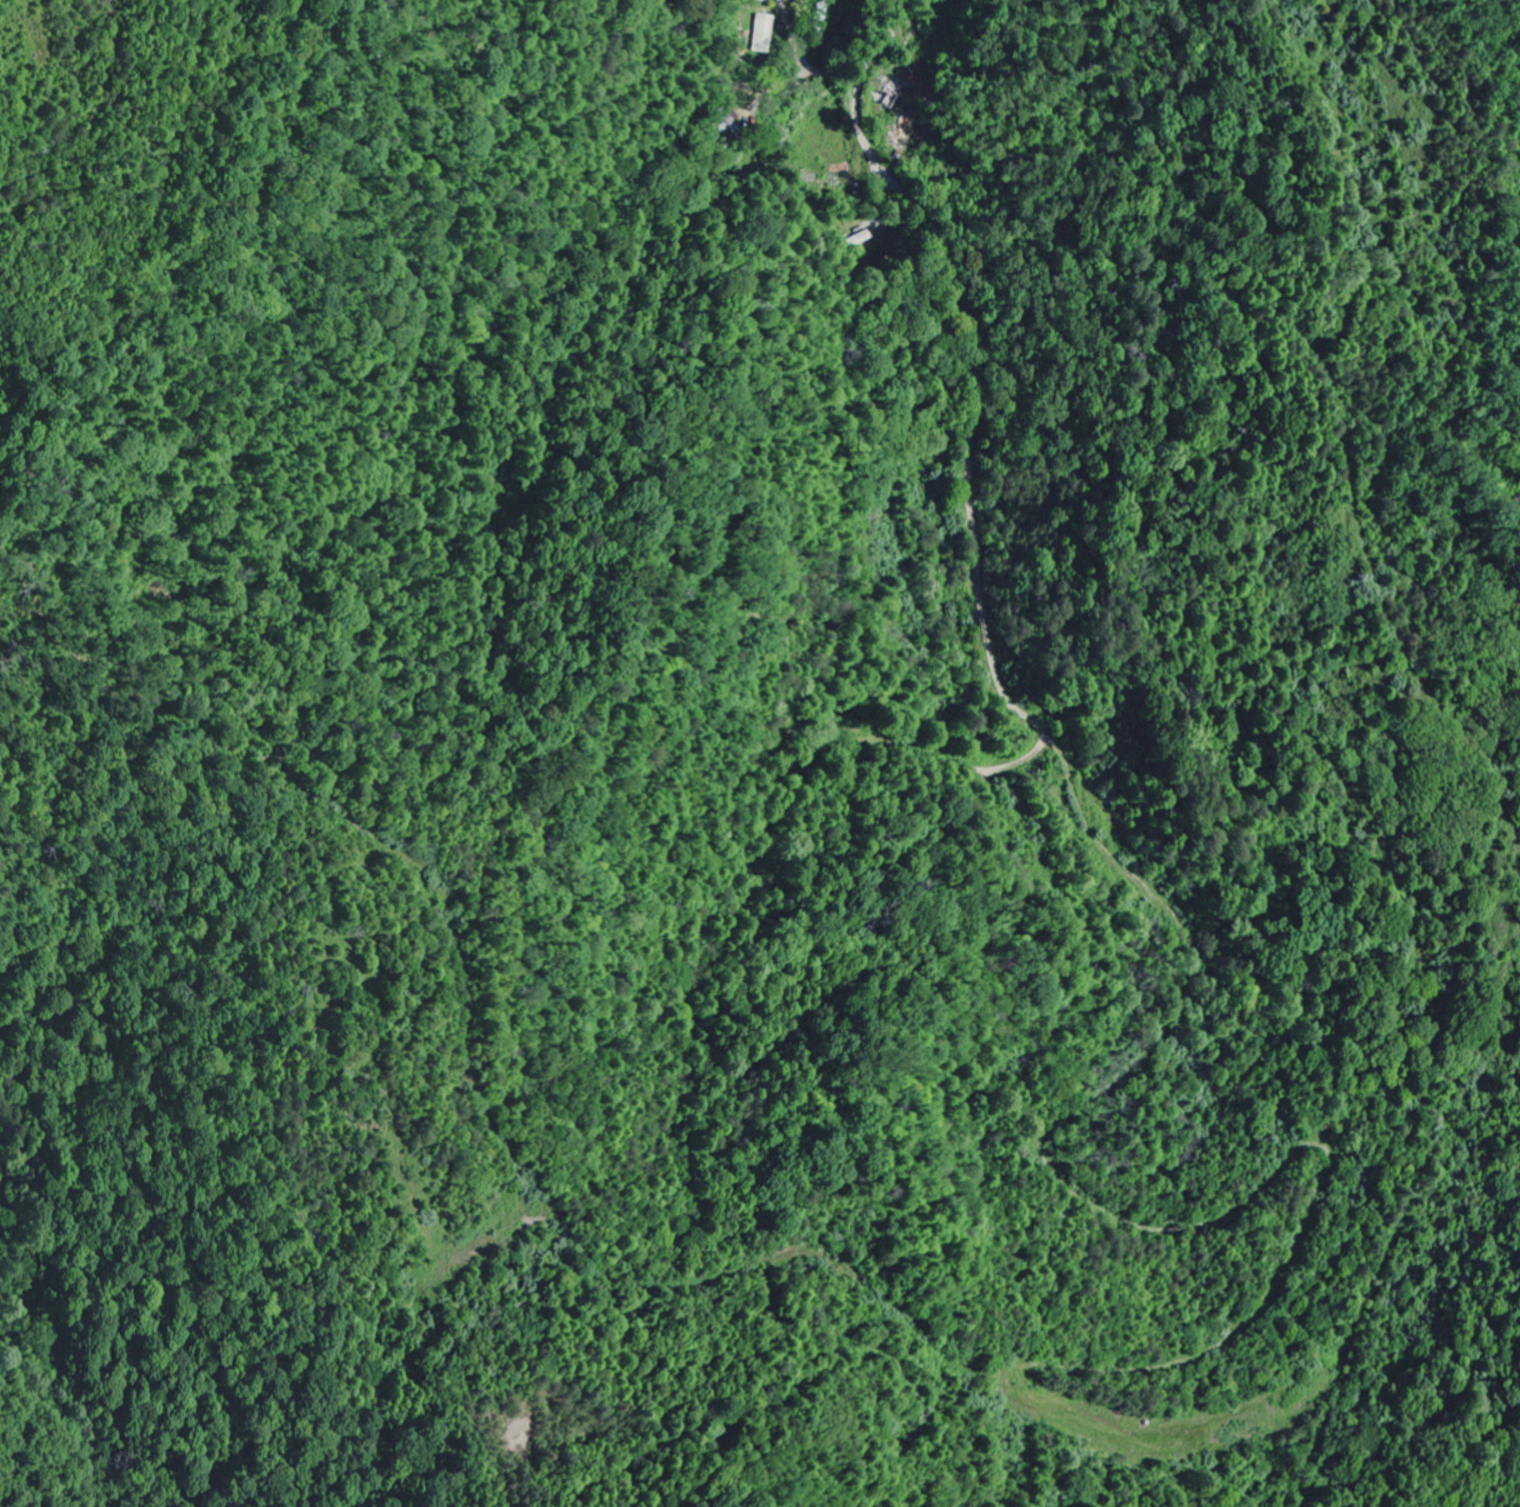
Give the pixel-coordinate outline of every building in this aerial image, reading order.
[(753,53),(770,55),(773,17),(756,16),(753,53)]
